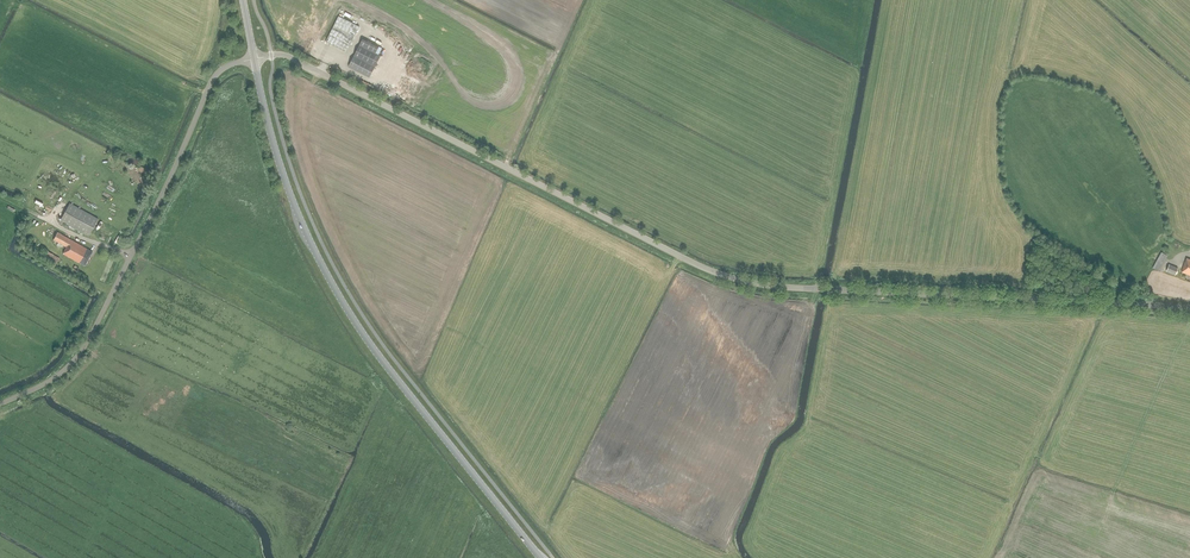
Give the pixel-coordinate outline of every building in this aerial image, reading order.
[(338,16),(326,41),(346,52),(359,26),(338,16)] [(375,67),(380,56),(359,45),(354,56),(375,67)] [(375,67),(354,56),(348,66),(370,77),(375,67)] [(89,236),(98,218),(69,202),(59,220),(89,236)] [(62,253),(84,265),(92,251),(58,232),(53,240),(58,242),(56,245),(60,247),(61,247),(62,245),(66,247),(62,253)] [(55,265),(59,258),(44,250),(40,256),(55,265)] [(1187,258),(1186,262),(1185,262),(1182,272),(1189,275),(1189,259),(1187,258)] [(1169,264),(1167,271),(1173,273),(1176,274),(1178,268),(1169,264)]
